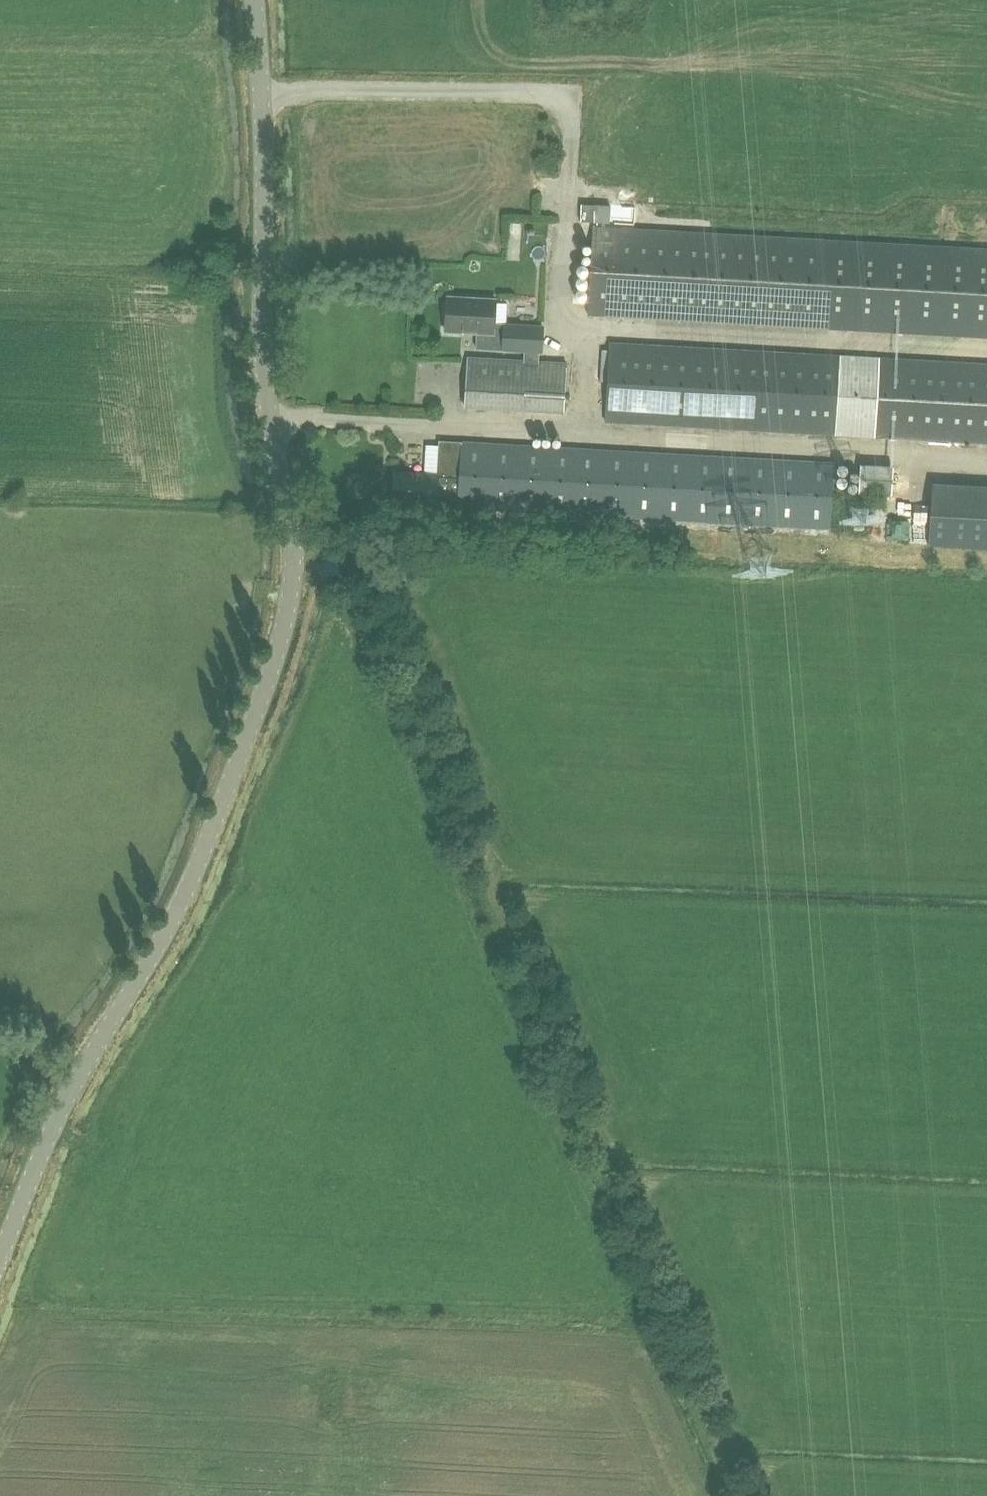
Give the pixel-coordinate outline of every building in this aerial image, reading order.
[(986,337),(986,249),(593,226),(588,315),(986,337)] [(447,296),(445,331),(473,332),(476,333),(476,348),(504,350),(505,324),(494,323),(495,299),(447,296)] [(542,326),(505,324),(504,350),(540,352),(542,326)] [(609,349),(608,382),(605,421),(986,443),(986,363),(610,342),(609,349)] [(467,357),(464,405),(563,411),(567,363),(467,357)] [(419,437),(419,465),(434,466),(434,438),(419,437)] [(457,507),(475,508),(499,510),(831,528),(835,461),(461,440),(461,441),(439,440),(436,474),(438,474),(436,505),(457,506),(457,507)] [(892,468),(860,466),(858,494),(891,496),(892,468)] [(438,474),(436,474),(394,471),(392,504),(407,505),(406,515),(410,519),(421,520),(425,516),(426,506),(436,507),(436,505),(438,474)] [(932,483),(929,545),(986,548),(986,486),(932,483)] [(849,518),(867,521),(869,508),(851,505),(849,518)]
